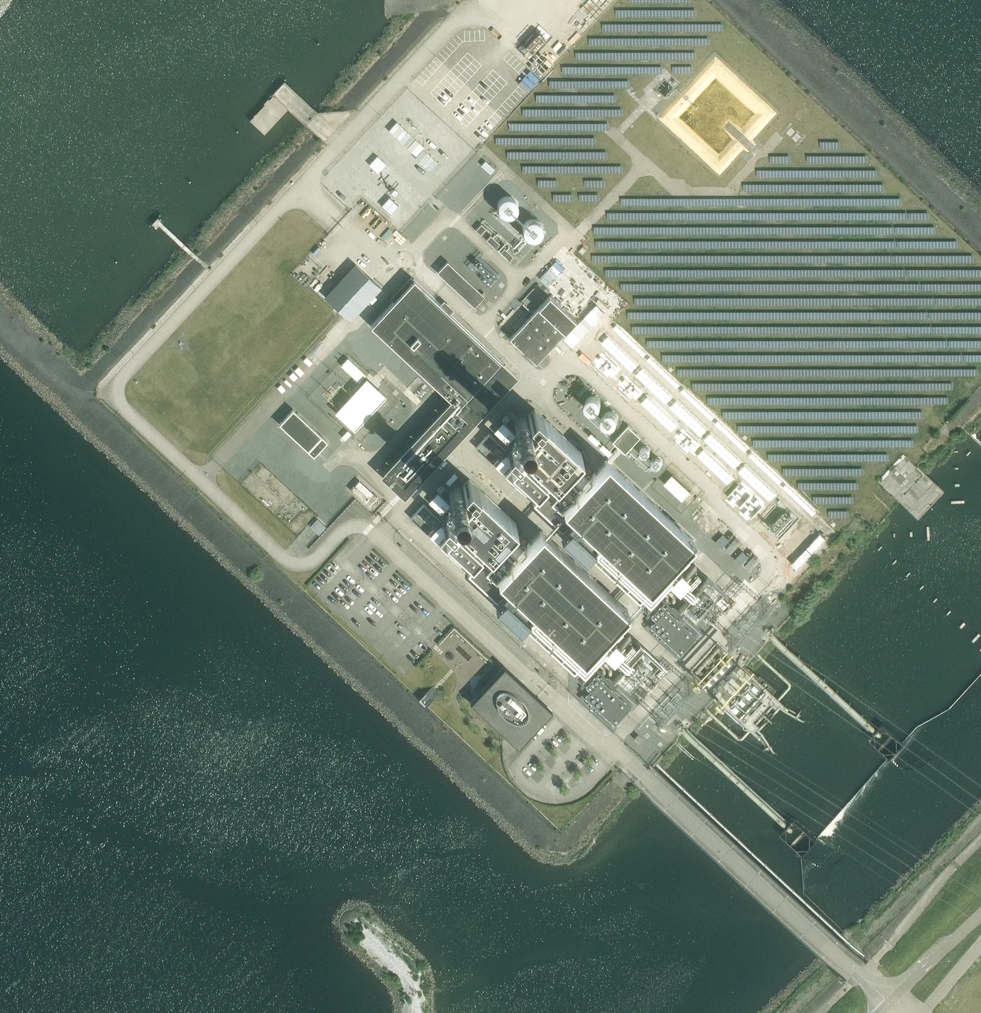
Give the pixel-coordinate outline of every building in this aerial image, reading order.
[(512,195),(510,195),(508,195),(506,196),(504,197),(503,198),(502,199),(501,201),(500,203),(500,206),(500,208),(501,209),(502,211),(503,212),(505,214),(506,214),(508,215),(510,215),(512,215),(514,214),(516,213),(518,212),(519,210),(520,208),(520,207),(520,205),(520,203),(520,201),(518,199),(517,198),(516,196),(514,195),(512,195)] [(537,218),(535,218),(533,218),(531,219),(529,220),(528,221),(526,223),(525,225),(525,227),(525,228),(525,230),(526,232),(527,234),(528,236),(529,237),(531,238),(533,238),(535,238),(537,238),(539,237),(541,237),(542,235),(544,234),(545,232),(545,230),(545,228),(545,226),(544,224),(543,222),(542,221),(540,220),(539,219),(537,218)] [(490,230),(481,222),(477,226),(486,235),(490,230)] [(503,242),(494,234),(489,238),(498,246),(503,242)] [(516,254),(507,246),(503,251),(512,259),(516,254)] [(485,253),(472,267),(490,284),(498,275),(487,264),(491,260),(485,253)] [(486,294),(449,260),(439,271),(476,306),(477,305),(481,309),(490,299),(486,295),(486,294)] [(325,297),(350,321),(380,288),(355,265),(325,297)] [(387,473),(405,491),(451,442),(453,444),(456,440),(454,439),(472,419),(464,412),(475,401),(471,397),(505,361),(416,277),(372,324),(455,401),(453,402),(387,473)] [(510,339),(536,364),(576,321),(550,296),(510,339)] [(596,395),(595,395),(594,395),(593,395),(592,395),(591,396),(590,396),(589,397),(588,398),(588,399),(587,400),(587,401),(587,402),(587,403),(587,404),(587,405),(588,406),(588,407),(589,408),(590,409),(591,409),(591,410),(592,410),(593,410),(594,411),(595,411),(596,411),(597,410),(598,410),(599,409),(600,409),(601,408),(601,407),(602,407),(602,406),(603,405),(603,404),(603,402),(603,400),(602,399),(602,398),(601,398),(600,397),(599,396),(598,395),(597,395),(596,395)] [(574,461),(583,451),(535,406),(534,407),(535,409),(530,414),(523,407),(507,424),(504,422),(496,431),(500,435),(498,437),(499,437),(501,435),(506,440),(504,442),(506,440),(509,443),(517,434),(522,439),(518,443),(522,447),(519,449),(520,450),(522,447),(526,451),(523,454),(524,455),(527,452),(530,455),(528,458),(528,459),(531,456),(535,459),(532,462),(533,462),(535,460),(539,463),(537,466),(540,464),(543,467),(541,470),(542,470),(544,468),(548,472),(546,474),(547,475),(549,472),(551,475),(549,477),(550,478),(552,476),(554,478),(554,479),(555,478),(557,480),(558,479),(557,479),(564,472),(570,478),(568,480),(569,481),(584,466),(582,464),(580,466),(574,461)] [(612,410),(611,410),(609,410),(608,411),(607,411),(606,412),(605,413),(604,414),(604,415),(604,416),(603,417),(603,418),(603,419),(604,420),(604,421),(604,422),(605,423),(606,424),(607,425),(608,425),(609,426),(611,426),(612,426),(613,426),(614,425),(615,425),(616,424),(617,424),(618,423),(618,422),(619,421),(619,420),(619,419),(619,418),(619,417),(619,416),(618,415),(618,413),(617,413),(616,412),(615,411),(613,410),(612,410)] [(279,425),(313,458),(327,443),(293,411),(279,425)] [(615,441),(627,452),(643,436),(630,424),(615,441)] [(484,444),(498,457),(506,450),(491,436),(484,444)] [(513,445),(507,452),(510,456),(511,454),(515,459),(508,466),(510,468),(506,473),(532,497),(537,492),(538,493),(541,489),(540,489),(546,483),(547,484),(551,480),(547,476),(546,478),(542,475),(544,473),(540,470),(538,471),(533,466),(530,463),(525,459),(525,458),(520,454),(515,450),(516,448),(513,445)] [(644,445),(640,449),(641,454),(644,457),(649,457),(653,453),(652,448),(649,445),(644,445)] [(876,480),(913,514),(939,486),(902,452),(876,480)] [(508,456),(499,465),(504,470),(513,461),(508,456)] [(655,456),(652,460),(652,465),(656,468),(661,468),(664,464),(664,459),(660,456),(655,456)] [(695,540),(608,458),(596,471),(597,471),(594,474),(591,472),(577,487),(579,490),(566,503),(566,502),(562,506),(553,498),(562,489),(566,484),(560,479),(556,483),(552,480),(534,499),(640,598),(649,588),(650,589),(652,587),(660,595),(660,594),(653,586),(654,585),(653,584),(657,580),(665,588),(666,587),(664,586),(665,585),(664,584),(663,585),(657,579),(666,570),(667,571),(670,567),(669,567),(675,560),(676,561),(680,557),(679,556),(695,540)] [(692,491),(674,474),(666,483),(684,500),(692,491)] [(509,531),(517,521),(469,476),(468,477),(470,479),(465,484),(458,478),(442,494),(439,492),(430,501),(435,505),(432,507),(433,507),(435,505),(440,510),(438,512),(440,510),(443,513),(451,504),(457,509),(452,513),(456,517),(454,519),(454,520),(457,518),(460,521),(457,524),(458,525),(461,522),(465,525),(462,528),(463,529),(465,526),(469,529),(467,532),(470,530),(473,533),(471,536),(472,536),(474,534),(478,537),(476,540),(478,538),(482,542),(480,544),(481,545),(483,542),(486,545),(484,547),(484,548),(486,546),(489,548),(488,548),(489,549),(489,548),(492,550),(493,549),(492,549),(498,542),(504,548),(502,550),(504,551),(518,536),(516,534),(515,536),(509,531)] [(380,502),(359,482),(350,492),(371,512),(380,502)] [(569,482),(564,487),(565,488),(557,497),(561,501),(562,499),(565,502),(571,495),(570,494),(574,490),(571,487),(573,486),(569,482)] [(418,514),(433,527),(440,520),(426,506),(418,514)] [(694,518),(708,532),(719,520),(704,507),(694,518)] [(447,515),(441,523),(444,526),(445,524),(450,529),(442,537),(444,538),(440,543),(467,567),(471,562),(472,563),(475,559),(474,559),(480,553),(481,554),(485,550),(481,546),(480,548),(477,545),(478,543),(474,540),(473,541),(467,536),(468,536),(464,533),(459,529),(460,528),(454,524),(450,520),(451,519),(447,515)] [(442,526),(433,535),(438,540),(447,531),(442,526)] [(629,610),(542,528),(530,541),(531,541),(528,544),(526,542),(511,557),(513,560),(501,573),(500,572),(496,576),(487,568),(496,559),(500,554),(495,549),(491,553),(486,550),(468,569),(574,668),(584,658),(585,659),(586,657),(594,665),(595,664),(587,656),(588,655),(587,655),(591,650),(599,658),(600,657),(599,656),(599,655),(598,654),(598,655),(592,649),(600,640),(601,641),(605,637),(604,637),(610,630),(611,631),(614,627),(613,626),(629,610)] [(736,528),(728,538),(723,533),(716,541),(727,551),(743,534),(736,528)] [(819,534),(790,564),(796,569),(824,538),(819,534)] [(755,546),(746,555),(741,551),(734,558),(746,569),(761,552),(755,546)] [(503,552),(498,557),(500,558),(492,567),(495,571),(497,569),(499,572),(505,565),(504,564),(508,560),(506,557),(507,556),(503,552)] [(675,563),(664,575),(686,596),(696,585),(699,587),(678,609),(696,626),(697,626),(701,630),(701,629),(697,625),(705,617),(705,618),(705,619),(713,626),(724,615),(715,608),(718,605),(717,604),(727,594),(728,595),(727,594),(727,593),(697,565),(688,575),(675,563)] [(651,590),(642,599),(650,606),(659,597),(651,590)] [(762,594),(754,602),(760,607),(768,599),(762,594)] [(701,639),(661,602),(649,614),(655,620),(650,625),(684,657),(701,639)] [(771,604),(765,610),(769,613),(774,607),(771,604)] [(730,627),(723,635),(729,641),(736,633),(730,627)] [(662,663),(631,635),(622,645),(610,633),(598,645),(620,666),(630,655),(633,657),(612,679),(632,698),(632,697),(635,700),(636,699),(631,695),(637,690),(639,692),(640,691),(638,688),(640,686),(649,695),(653,690),(647,684),(648,683),(645,680),(646,680),(655,688),(659,684),(650,675),(652,674),(653,675),(654,673),(653,672),(661,664),(662,665),(661,664),(662,663)] [(739,638),(733,644),(737,647),(743,641),(739,638)] [(715,698),(716,699),(718,697),(758,735),(766,747),(767,747),(760,736),(761,735),(750,725),(759,716),(775,699),(785,709),(786,708),(801,716),(801,715),(785,706),(745,668),(746,667),(745,666),(744,667),(717,642),(690,671),(717,696),(715,698)] [(585,660),(577,669),(584,676),(593,667),(585,660)] [(552,711),(504,666),(471,701),(519,747),(552,711)] [(635,709),(595,672),(584,684),(590,690),(584,695),(618,727),(635,709)] [(687,673),(680,681),(685,687),(693,679),(687,673)] [(696,684),(691,689),(694,693),(699,687),(696,684)] [(656,707),(648,715),(654,720),(662,712),(656,707)] [(665,717),(659,723),(663,726),(668,720),(665,717)] [(674,734),(667,727),(665,729),(660,725),(657,728),(662,732),(659,735),(667,742),(674,734)]
